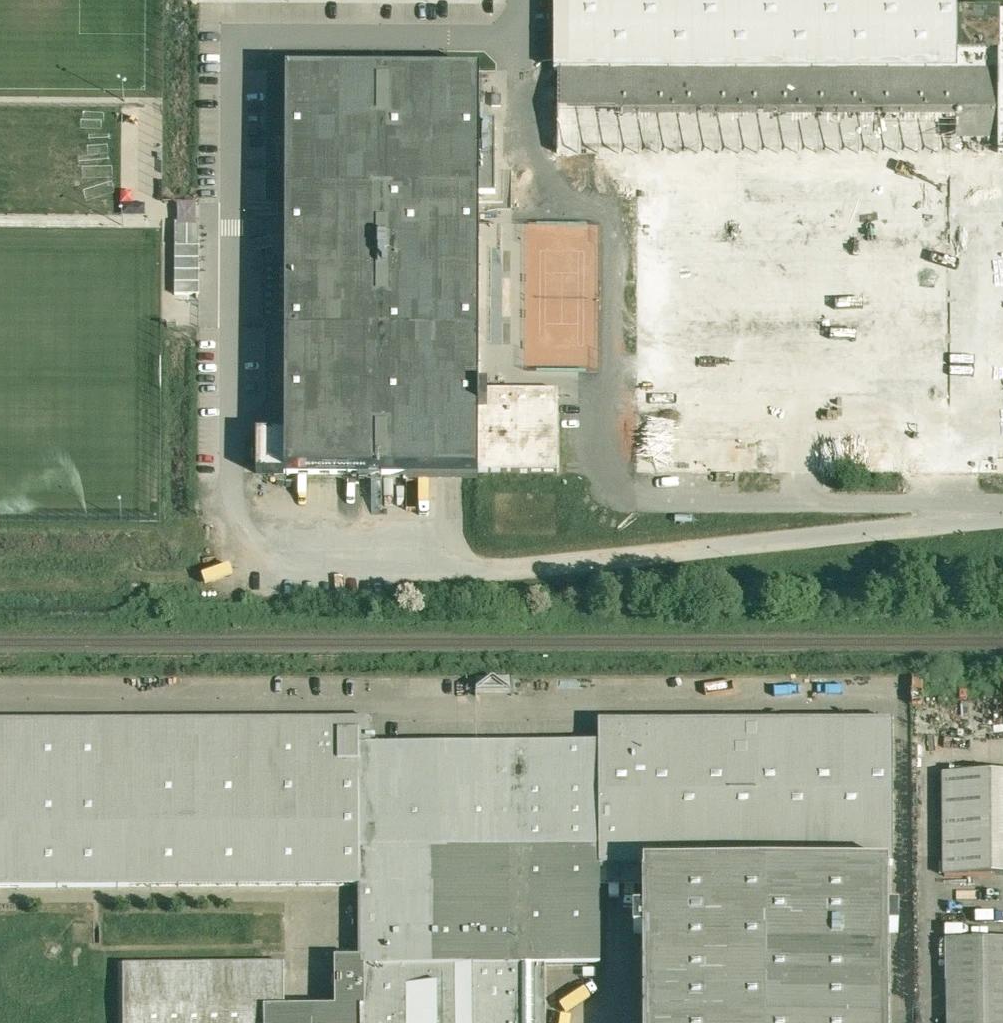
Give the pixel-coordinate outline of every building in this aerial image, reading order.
[(553,72),(558,72),(959,74),(960,13),(958,13),(958,0),(553,0),(553,72)] [(971,13),(959,0),(958,0),(958,13),(960,13),(959,74),(1002,74),(1002,13),(971,13)] [(482,72),(374,71),(374,63),(352,63),(352,71),(284,71),(283,145),(276,145),(275,167),(284,167),(283,227),(283,265),(275,265),(275,287),(284,287),(283,385),(275,385),(275,408),(283,408),(283,433),(283,473),(560,476),(560,391),(479,390),(480,289),(489,289),(489,266),(480,266),(482,72)] [(558,72),(558,156),(637,156),(636,471),(1002,475),(1002,74),(959,74),(558,72)] [(176,221),(175,292),(199,292),(199,221),(176,221)] [(283,433),(255,433),(255,473),(283,473),(283,433)] [(489,691),(510,691),(510,677),(478,677),(478,691),(489,691)] [(888,867),(893,867),(892,720),(599,721),(599,743),(370,744),(370,718),(0,721),(0,884),(361,881),(362,961),(336,961),(336,1008),(283,1008),(283,964),(123,965),(124,1022),(548,1022),(547,967),(603,966),(602,889),(639,888),(640,1022),(888,1022),(888,867)] [(1002,876),(1002,774),(940,774),(941,877),(1002,876)] [(945,940),(945,982),(958,982),(958,1022),(1002,1022),(1002,940),(945,940)]
